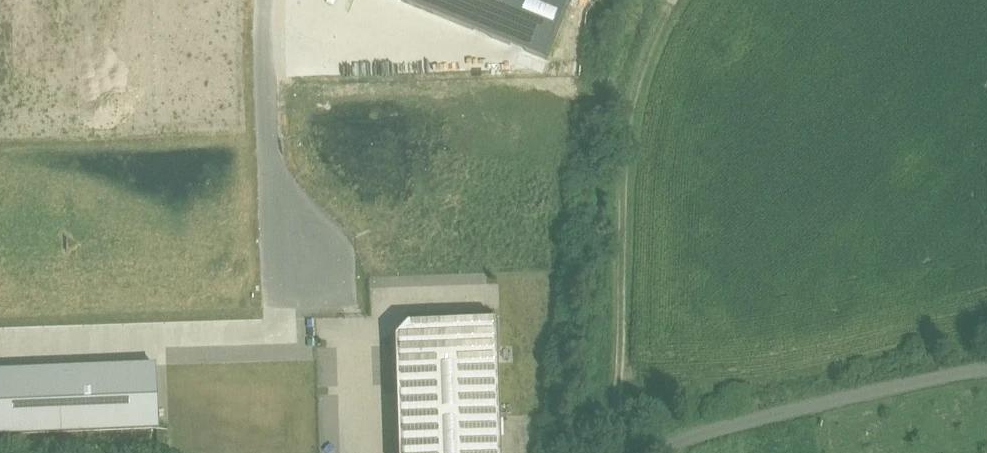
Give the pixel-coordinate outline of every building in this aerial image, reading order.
[(547,55),(569,0),(409,0),(547,55)] [(402,452),(500,452),(494,321),(409,324),(398,339),(402,452)] [(158,429),(156,364),(0,370),(0,435),(158,429)]
